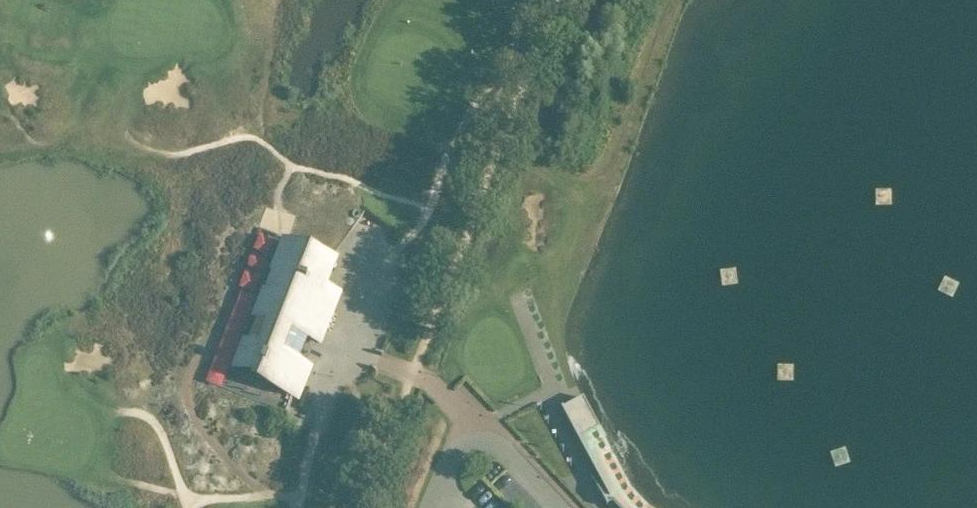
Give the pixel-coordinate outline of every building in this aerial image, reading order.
[(230,390),(285,412),(286,412),(287,413),(293,397),(294,397),(306,366),(298,363),(303,352),(303,353),(304,353),(306,354),(307,354),(308,353),(309,353),(310,352),(310,350),(310,349),(310,348),(309,347),(308,346),(307,346),(306,346),(305,346),(308,338),(316,341),(335,292),(321,286),(332,259),(331,259),(365,211),(357,205),(356,205),(328,245),(327,248),(324,255),(323,256),(298,246),(288,242),(238,370),(230,390)] [(583,398),(562,410),(578,441),(600,429),(583,398)] [(600,429),(578,441),(610,504),(613,507),(645,507),(630,491),(600,429)]
